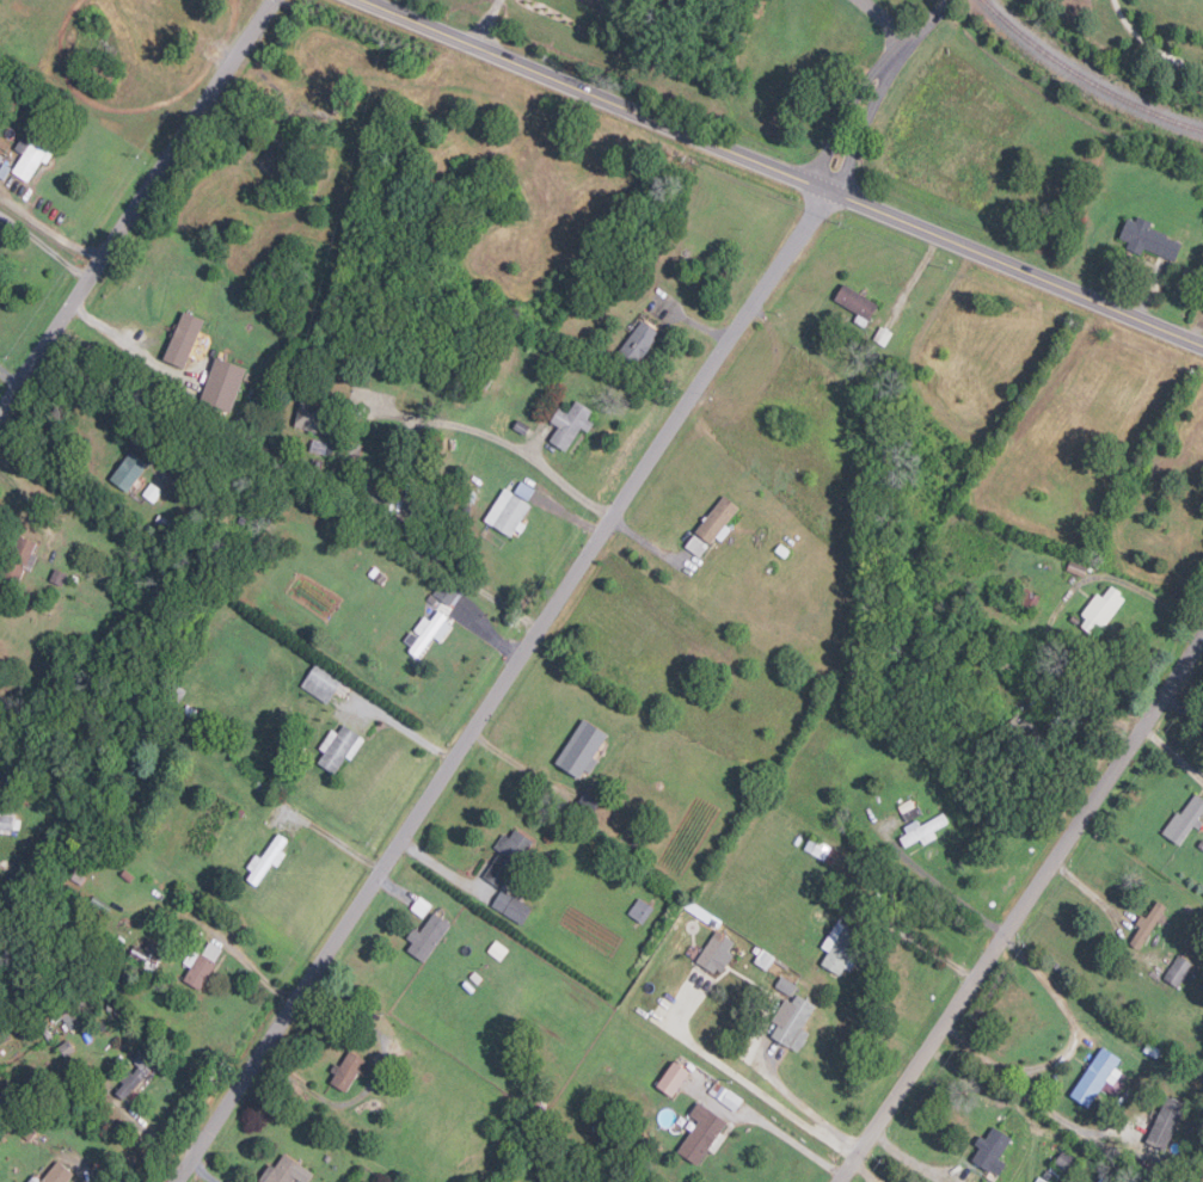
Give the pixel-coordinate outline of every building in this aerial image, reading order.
[(28,182),(42,161),(47,164),(56,149),(27,130),(15,149),(23,155),(13,172),(28,182)] [(1119,239),(1175,260),(1182,241),(1149,229),(1152,222),(1138,216),(1136,221),(1127,218),(1119,239)] [(856,321),(866,326),(877,302),(842,285),(834,302),(859,313),(856,321)] [(184,368),(204,320),(184,311),(164,360),(184,368)] [(660,334),(643,320),(619,349),(636,363),(660,334)] [(233,413),(245,366),(214,358),(201,405),(233,413)] [(330,438),(339,412),(303,399),(294,424),(330,438)] [(559,407),(550,421),(559,426),(549,441),(566,452),(581,428),(588,432),(594,423),(588,419),(593,410),(576,400),(568,412),(559,407)] [(148,464),(129,451),(111,480),(129,492),(148,464)] [(513,538),(533,506),(505,488),(484,520),(513,538)] [(739,506),(722,495),(696,534),(714,546),(727,527),(726,526),(739,506)] [(708,546),(695,534),(685,546),(699,557),(708,546)] [(37,543),(22,536),(5,572),(20,579),(37,543)] [(1013,601),(1033,610),(1040,596),(1020,586),(1013,601)] [(1103,630),(1095,626),(1088,635),(1081,629),(1086,623),(1081,618),(1097,597),(1103,602),(1111,589),(1121,596),(1118,598),(1124,603),(1103,630)] [(406,642),(412,646),(409,651),(419,658),(433,636),(442,642),(454,622),(437,612),(431,621),(422,616),(406,642)] [(343,678),(315,663),(301,688),(329,704),(343,678)] [(589,773),(612,736),(583,718),(555,764),(580,779),(585,770),(589,773)] [(338,734),(332,730),(319,748),(325,752),(318,762),(337,775),(363,737),(344,724),(338,734)] [(1196,793),(1202,798),(1202,813),(1199,818),(1202,821),(1202,831),(1193,825),(1179,845),(1162,832),(1177,811),(1181,813),(1196,793)] [(17,836),(0,833),(0,810),(16,812),(16,818),(20,818),(19,831),(18,831),(17,836)] [(920,826),(941,813),(947,823),(933,831),(937,838),(925,845),(920,838),(904,848),(898,838),(907,833),(903,827),(916,819),(920,826)] [(535,841),(502,889),(485,878),(502,851),(495,847),(504,833),(510,837),(516,829),(535,841)] [(278,832),(289,841),(282,850),(287,852),(277,867),(274,863),(258,885),(248,878),(252,872),(246,867),(256,854),(260,857),(278,832)] [(492,907),(523,924),(532,906),(500,890),(492,907)] [(431,905),(422,917),(411,909),(421,897),(431,905)] [(629,915),(645,923),(653,906),(637,898),(629,915)] [(1140,949),(1130,943),(1140,928),(1136,924),(1141,916),(1146,918),(1158,901),(1167,907),(1162,915),(1167,918),(1162,924),(1158,921),(1140,949)] [(452,925),(424,964),(405,950),(411,942),(407,938),(416,928),(421,931),(434,913),(452,925)] [(821,950),(836,922),(863,936),(852,956),(858,960),(851,972),(843,968),(840,975),(821,965),(827,954),(821,950)] [(696,962),(714,973),(716,969),(722,973),(734,954),(729,951),(735,942),(717,930),(696,962)] [(145,951),(162,956),(166,945),(149,939),(145,951)] [(200,990),(184,981),(191,968),(185,965),(194,949),(202,954),(209,941),(222,948),(215,961),(216,962),(211,973),(215,975),(209,987),(203,984),(200,990)] [(1179,955),(1198,968),(1192,975),(1189,973),(1178,989),(1164,979),(1179,955)] [(785,999),(772,1021),(778,1025),(771,1037),(799,1053),(810,1033),(803,1029),(816,1005),(797,994),(792,1003),(785,999)] [(1088,1109),(1069,1097),(1087,1071),(1085,1070),(1087,1065),(1091,1066),(1103,1048),(1121,1060),(1113,1071),(1119,1075),(1113,1084),(1107,1081),(1088,1109)] [(146,1077),(123,1102),(113,1094),(123,1084),(119,1081),(129,1071),(133,1073),(137,1067),(133,1063),(134,1061),(130,1058),(137,1051),(141,1054),(142,1053),(155,1065),(151,1071),(155,1075),(149,1081),(146,1077)] [(350,1051),(375,1065),(367,1078),(358,1073),(348,1094),(331,1083),(336,1075),(331,1072),(337,1063),(340,1066),(350,1051)] [(673,1097),(690,1072),(674,1061),(656,1086),(673,1097)] [(1148,1143),(1167,1150),(1184,1103),(1164,1096),(1148,1143)] [(698,1166),(728,1122),(698,1101),(688,1114),(698,1121),(677,1151),(698,1166)] [(994,1128),(1012,1140),(1007,1146),(1013,1150),(1011,1153),(1007,1150),(998,1163),(1002,1165),(1005,1161),(1007,1163),(1006,1165),(1009,1168),(1003,1177),(999,1174),(998,1175),(995,1174),(994,1175),(992,1174),(990,1175),(978,1166),(974,1174),(970,1171),(975,1165),(971,1163),(981,1147),(980,1146),(981,1145),(977,1144),(980,1141),(982,1143),(982,1141),(984,1143),(994,1128)] [(303,1168),(294,1181),(259,1181),(270,1165),(275,1169),(284,1155),(303,1168)] [(75,1175),(70,1181),(44,1181),(60,1163),(75,1175)]
